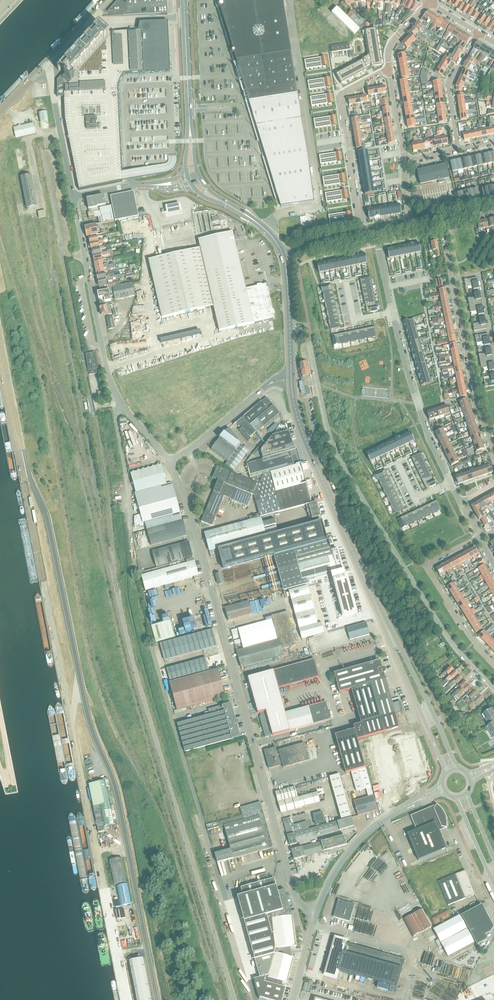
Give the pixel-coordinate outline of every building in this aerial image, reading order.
[(74,20),(78,23),(100,0),(94,0),(74,20)] [(107,12),(108,16),(116,16),(121,16),(167,14),(167,0),(118,0),(108,11),(107,11),(107,12)] [(236,61),(291,52),(283,0),(281,0),(275,0),(271,0),(271,1),(223,3),(222,4),(222,3),(221,3),(220,4),(219,5),(220,6),(220,7),(236,61)] [(351,10),(352,9),(351,9),(352,8),(350,6),(349,7),(349,6),(351,4),(350,0),(344,0),(342,2),(347,6),(351,10)] [(394,5),(396,0),(391,0),(387,14),(388,14),(387,15),(389,15),(390,13),(392,5),(394,5)] [(394,5),(393,12),(395,13),(396,8),(399,9),(400,7),(401,0),(396,0),(394,5)] [(398,16),(401,10),(404,11),(405,8),(409,1),(407,0),(403,0),(400,7),(399,9),(396,15),(398,16)] [(456,8),(460,3),(461,1),(462,0),(461,0),(460,1),(459,0),(459,1),(458,0),(456,0),(452,6),(452,7),(454,8),(455,8),(456,8)] [(461,12),(466,5),(468,1),(467,0),(466,0),(463,5),(460,3),(456,8),(456,9),(456,10),(461,13),(461,12)] [(474,2),(475,0),(473,0),(472,1),(468,6),(466,5),(461,12),(463,13),(462,13),(464,14),(466,15),(474,2)] [(477,0),(475,0),(474,2),(466,15),(471,18),(475,11),(472,10),(477,2),(479,4),(480,2),(477,0)] [(406,8),(410,10),(414,3),(409,1),(405,8),(404,11),(405,12),(407,9),(406,9),(406,8)] [(414,3),(410,10),(410,12),(405,17),(403,19),(405,21),(409,18),(408,17),(411,13),(412,11),(414,12),(420,7),(420,6),(414,3)] [(358,28),(347,17),(337,7),(332,13),(345,26),(354,35),(359,30),(358,28)] [(475,11),(471,18),(471,19),(473,20),(474,20),(476,21),(483,10),(481,9),(479,12),(479,13),(478,14),(475,11)] [(350,14),(347,17),(358,28),(365,26),(364,23),(351,10),(348,13),(350,14)] [(430,22),(434,15),(430,12),(429,12),(428,12),(421,20),(427,24),(427,25),(424,23),(423,26),(424,27),(426,28),(430,22)] [(477,23),(482,26),(489,14),(487,13),(485,16),(486,17),(485,17),(481,15),(477,23)] [(482,26),(487,29),(491,21),(487,19),(488,18),(489,18),(490,15),(489,14),(482,26)] [(431,31),(433,28),(439,18),(434,15),(430,22),(433,24),(433,25),(432,25),(429,30),(431,31)] [(439,18),(433,28),(431,31),(433,33),(435,30),(434,30),(436,27),(435,26),(436,25),(440,28),(444,21),(439,18)] [(61,76),(57,80),(57,97),(64,97),(65,120),(70,147),(79,190),(94,187),(123,182),(123,181),(123,180),(122,172),(122,171),(121,145),(120,126),(118,86),(124,74),(130,73),(139,73),(170,72),(168,21),(156,22),(139,22),(138,31),(118,32),(107,32),(107,33),(108,33),(100,42),(101,42),(96,47),(95,47),(90,52),(91,53),(86,58),(86,57),(81,63),(81,64),(77,69),(76,68),(69,75),(71,76),(72,75),(75,78),(69,84),(61,77),(61,76)] [(444,21),(440,28),(443,30),(443,31),(442,31),(440,33),(443,35),(449,24),(444,21)] [(418,23),(413,27),(418,32),(419,32),(419,33),(420,34),(427,38),(428,36),(430,33),(424,29),(418,23)] [(63,65),(60,69),(64,73),(61,76),(61,77),(69,84),(75,78),(72,75),(71,76),(69,75),(76,68),(77,69),(81,64),(81,63),(86,57),(86,58),(91,53),(90,52),(95,47),(96,47),(101,42),(100,42),(108,33),(107,33),(107,32),(104,30),(99,25),(96,29),(95,28),(61,64),(63,65)] [(449,33),(451,35),(456,28),(451,25),(443,37),(445,38),(449,33)] [(418,32),(413,27),(409,31),(417,39),(418,38),(419,38),(420,36),(421,38),(426,40),(427,38),(420,34),(419,32),(418,32)] [(450,44),(452,45),(461,31),(456,28),(451,35),(455,38),(455,39),(454,38),(450,44)] [(369,57),(336,75),(341,84),(367,70),(371,67),(382,66),(376,29),(365,31),(369,57)] [(458,39),(461,41),(466,35),(461,31),(452,45),(454,46),(458,41),(457,40),(458,39)] [(411,35),(406,39),(414,47),(417,49),(418,47),(414,42),(416,40),(411,35)] [(466,35),(461,41),(465,44),(465,45),(464,44),(462,47),(459,45),(457,48),(462,51),(471,38),(466,35)] [(414,47),(406,39),(402,44),(407,49),(409,47),(413,50),(414,51),(414,52),(419,55),(421,52),(417,49),(414,47)] [(474,49),(478,52),(483,45),(478,42),(469,55),(471,56),(475,51),(474,50),(474,49)] [(349,43),(330,46),(331,52),(346,50),(350,49),(349,43)] [(455,50),(453,53),(459,57),(462,52),(450,45),(449,47),(453,49),(455,50)] [(477,60),(479,61),(488,48),(483,45),(478,52),(482,54),(482,55),(481,55),(477,60)] [(485,56),(488,58),(493,51),(488,48),(479,61),(481,62),(485,56)] [(398,55),(399,61),(413,59),(413,56),(406,57),(405,51),(400,52),(400,54),(398,55)] [(249,102),(298,95),(291,52),(236,61),(238,68),(237,69),(240,80),(242,80),(249,102)] [(459,57),(453,53),(451,57),(446,54),(445,56),(456,62),(459,57)] [(469,56),(465,61),(474,67),(476,64),(478,65),(479,63),(469,56)] [(444,58),(441,63),(448,67),(451,62),(444,58)] [(399,61),(400,67),(407,66),(407,62),(413,61),(413,59),(399,61)] [(462,67),(464,68),(473,73),(474,71),(473,69),(474,67),(465,61),(462,67)] [(441,63),(438,68),(444,72),(448,67),(441,63)] [(444,72),(438,68),(435,73),(441,77),(444,72)] [(464,68),(460,76),(472,81),(473,82),(474,79),(475,75),(473,73),(464,68)] [(460,76),(458,81),(464,84),(465,81),(468,82),(467,85),(469,86),(471,83),(472,81),(460,76)] [(464,84),(458,81),(455,86),(457,87),(455,90),(461,92),(462,89),(461,89),(462,86),(465,88),(466,87),(469,88),(469,86),(467,85),(464,84)] [(379,87),(373,88),(374,95),(378,94),(378,97),(380,107),(382,106),(381,100),(379,87)] [(425,94),(426,95),(442,93),(441,87),(433,88),(434,91),(431,92),(427,93),(427,94),(425,94)] [(457,97),(458,103),(474,100),(474,98),(467,99),(467,98),(464,98),(463,93),(457,93),(458,97),(457,97)] [(256,126),(301,119),(298,95),(249,102),(256,126)] [(368,96),(360,97),(361,103),(364,103),(365,106),(366,106),(366,109),(368,109),(368,108),(367,102),(369,102),(368,96)] [(403,99),(404,105),(411,104),(411,100),(417,99),(417,96),(403,99)] [(49,111),(47,97),(32,98),(34,113),(49,111)] [(349,98),(347,98),(347,99),(347,101),(348,101),(349,103),(349,105),(352,105),(353,108),(354,108),(354,112),(351,112),(352,117),(357,116),(356,111),(354,98),(351,98),(351,97),(349,98)] [(474,100),(458,103),(459,109),(465,108),(465,105),(477,103),(476,100),(474,100)] [(377,114),(377,116),(390,114),(389,108),(382,109),(383,112),(380,112),(380,113),(377,114)] [(405,110),(406,116),(413,115),(413,112),(419,111),(419,108),(405,110)] [(314,203),(301,119),(256,126),(281,209),(314,203)] [(375,128),(379,128),(392,126),(391,120),(384,121),(385,123),(382,124),(382,125),(375,126),(375,128)] [(478,122),(479,124),(481,137),(487,135),(486,129),(483,130),(481,121),(478,122)] [(14,127),(16,137),(35,133),(33,123),(14,127)] [(352,125),(353,131),(360,130),(359,126),(370,125),(370,123),(352,125)] [(469,126),(467,127),(470,139),(476,138),(474,132),(470,132),(469,126)] [(387,136),(381,137),(381,139),(394,137),(393,131),(386,132),(387,136)] [(440,135),(440,136),(440,138),(442,145),(448,144),(447,137),(443,137),(441,131),(439,131),(440,135)] [(354,137),(355,143),(362,142),(361,138),(368,137),(368,135),(354,137)] [(419,136),(416,136),(419,150),(425,149),(423,142),(420,142),(419,136)] [(16,158),(18,170),(27,168),(25,156),(16,158)] [(444,179),(449,178),(446,165),(439,166),(417,171),(418,176),(417,176),(417,180),(419,179),(420,184),(424,184),(424,183),(438,180),(439,183),(444,182),(444,179)] [(154,166),(132,170),(134,179),(156,174),(156,173),(154,166)] [(37,206),(32,180),(31,175),(21,177),(27,208),(37,206)] [(134,192),(110,196),(112,205),(115,220),(115,221),(118,221),(139,217),(136,204),(134,192)] [(106,205),(104,196),(95,198),(97,207),(102,206),(106,205)] [(87,199),(89,210),(97,208),(97,207),(95,198),(87,199)] [(100,211),(88,213),(89,219),(98,217),(99,224),(101,224),(101,223),(115,220),(112,205),(99,208),(100,211)] [(99,224),(84,227),(86,237),(97,235),(96,228),(102,227),(102,224),(101,224),(99,224)] [(214,306),(219,331),(274,319),(266,284),(246,289),(245,285),(237,249),(237,243),(235,244),(235,240),(234,240),(233,233),(231,233),(199,240),(199,241),(200,248),(196,249),(154,259),(149,260),(162,318),(214,306)] [(104,241),(90,244),(91,249),(100,248),(99,244),(105,243),(104,241)] [(431,245),(428,245),(430,251),(433,251),(436,251),(436,253),(436,257),(440,257),(437,242),(431,243),(431,245)] [(111,252),(93,256),(93,258),(93,261),(94,261),(102,260),(101,255),(102,255),(102,256),(112,254),(111,252)] [(108,266),(95,268),(96,270),(95,270),(96,273),(96,274),(104,272),(103,269),(107,268),(107,270),(115,268),(114,264),(108,266)] [(135,274),(125,276),(126,278),(134,277),(135,281),(132,282),(132,284),(137,282),(135,274)] [(360,279),(362,288),(372,285),(371,281),(370,277),(360,279)] [(99,286),(100,290),(121,286),(120,282),(107,285),(106,280),(107,280),(107,281),(112,280),(111,278),(98,281),(98,283),(97,284),(98,285),(99,286)] [(479,289),(477,278),(467,280),(464,280),(465,287),(473,286),(473,290),(479,289)] [(97,293),(99,301),(105,304),(106,305),(108,315),(112,315),(110,305),(112,305),(111,302),(110,297),(114,296),(115,300),(134,296),(132,284),(121,286),(100,290),(100,292),(97,293)] [(323,295),(323,296),(333,293),(332,285),(321,287),(322,292),(323,292),(323,295)] [(372,286),(372,285),(362,288),(363,296),(374,294),(373,289),(372,289),(372,286)] [(440,293),(431,295),(431,298),(433,297),(437,297),(440,296),(447,295),(446,289),(445,289),(444,286),(443,286),(437,287),(437,290),(439,290),(440,293)] [(468,299),(470,313),(478,311),(478,316),(484,314),(480,292),(474,293),(475,297),(468,299)] [(335,302),(333,293),(323,296),(324,300),(325,300),(325,304),(335,302)] [(374,294),(363,296),(365,304),(376,302),(375,297),(374,298),(373,294),(374,294)] [(105,304),(99,301),(102,317),(108,315),(106,305),(105,304)] [(439,306),(433,307),(433,309),(436,309),(439,308),(442,308),(449,307),(448,301),(441,302),(442,306),(439,306)] [(337,310),(335,302),(325,304),(326,309),(327,312),(326,312),(337,310)] [(376,303),(376,302),(365,304),(367,313),(377,311),(376,306),(375,303),(376,303)] [(339,319),(337,310),(326,312),(327,317),(328,317),(329,320),(328,321),(339,319)] [(432,319),(433,322),(451,318),(450,312),(443,314),(444,317),(437,318),(432,319)] [(106,317),(109,330),(115,328),(112,316),(106,317)] [(479,319),(480,323),(473,324),(474,331),(477,331),(487,329),(485,317),(479,319)] [(340,327),(339,319),(328,321),(329,326),(330,326),(330,329),(340,327)] [(413,319),(403,322),(405,328),(415,325),(413,319)] [(440,332),(440,333),(454,330),(452,324),(446,325),(446,329),(443,329),(440,330),(434,331),(435,334),(440,332)] [(415,325),(405,328),(407,335),(417,332),(415,325)] [(374,327),(366,329),(368,339),(373,338),(376,337),(374,327)] [(368,339),(366,329),(357,330),(359,341),(364,340),(364,339),(367,339),(368,339)] [(359,341),(357,330),(349,332),(351,343),(356,342),(356,341),(359,340),(359,341)] [(351,343),(349,332),(340,334),(343,344),(347,343),(351,342),(351,343)] [(417,332),(407,335),(409,341),(419,338),(417,332)] [(343,344),(340,334),(332,336),(334,346),(339,345),(342,344),(343,344)] [(475,336),(476,343),(484,342),(484,346),(490,345),(488,334),(478,336),(475,336)] [(455,336),(448,337),(449,340),(445,341),(442,342),(442,341),(436,342),(437,345),(458,341),(457,339),(455,339),(455,336)] [(419,338),(409,341),(410,347),(421,345),(419,338)] [(421,345),(410,347),(412,354),(422,351),(421,345)] [(486,354),(479,355),(481,369),(489,367),(489,372),(493,371),(493,365),(491,348),(485,349),(486,354)] [(439,359),(459,355),(457,350),(451,351),(451,354),(448,355),(445,356),(445,355),(439,356),(439,359)] [(422,351),(412,354),(414,360),(424,357),(422,351)] [(95,352),(86,354),(89,375),(99,373),(95,352)] [(424,357),(414,360),(416,366),(426,364),(424,357)] [(442,371),(461,367),(460,361),(453,363),(454,366),(447,367),(442,368),(442,371)] [(307,362),(299,364),(302,380),(306,396),(310,395),(308,387),(312,386),(307,362)] [(426,364),(416,366),(418,373),(428,370),(426,364)] [(428,370),(418,373),(419,379),(430,376),(428,370)] [(483,377),(484,380),(485,388),(488,387),(493,386),(493,374),(490,375),(491,379),(490,379),(489,376),(483,377)] [(430,376),(419,379),(421,386),(432,383),(430,376)] [(452,391),(452,393),(465,390),(464,385),(458,386),(458,389),(452,391)] [(242,428),(240,430),(239,431),(248,442),(251,439),(250,438),(256,432),(257,434),(280,414),(266,398),(237,423),(242,428)] [(447,406),(442,407),(444,415),(445,418),(450,416),(450,413),(447,406)] [(276,422),(269,430),(272,433),(280,426),(276,422)] [(435,433),(438,438),(445,434),(443,429),(435,433)] [(261,450),(263,459),(295,450),(289,430),(273,435),(261,450)] [(224,433),(220,439),(214,447),(211,450),(228,462),(226,466),(234,472),(249,451),(240,445),(224,433)] [(411,433),(405,435),(409,443),(414,441),(411,433)] [(438,438),(440,442),(447,439),(445,434),(438,438)] [(409,443),(405,435),(401,437),(404,446),(409,443)] [(404,446),(401,437),(396,440),(400,448),(404,446)] [(440,442),(442,447),(450,443),(447,439),(440,442)] [(471,448),(475,447),(482,444),(481,439),(473,442),(474,444),(470,445),(471,448)] [(400,448),(396,440),(391,442),(395,450),(400,448)] [(395,450),(391,442),(386,444),(390,453),(395,450)] [(442,447),(444,452),(452,448),(450,443),(442,447)] [(390,453),(386,444),(381,447),(385,455),(390,453)] [(482,444),(475,447),(476,452),(475,452),(476,455),(483,453),(482,450),(484,449),(482,444)] [(385,455),(381,447),(376,449),(380,457),(385,455)] [(444,452),(447,456),(454,453),(452,448),(444,452)] [(380,457),(376,449),(371,451),(375,459),(380,457)] [(250,479),(252,478),(270,473),(294,466),(294,465),(299,464),(295,450),(263,459),(249,463),(246,465),(250,479)] [(375,459),(371,451),(366,454),(370,462),(375,459)] [(422,457),(420,453),(411,458),(415,466),(425,461),(423,456),(422,457)] [(447,456),(449,461),(456,458),(454,453),(447,456)] [(456,458),(449,461),(451,466),(459,462),(456,458)] [(425,461),(415,466),(419,473),(428,469),(426,464),(424,461),(425,461)] [(484,463),(485,467),(488,474),(493,473),(490,465),(487,466),(486,463),(484,463)] [(308,492),(305,481),(300,464),(294,466),(271,473),(276,492),(281,511),(305,505),(311,503),(310,500),(311,500),(309,492),(308,492)] [(134,485),(136,493),(166,484),(164,477),(166,476),(165,475),(164,475),(161,465),(159,466),(159,465),(157,465),(158,466),(154,467),(154,466),(152,466),(153,468),(149,469),(149,467),(147,468),(148,469),(144,470),(144,469),(142,469),(143,470),(139,471),(139,470),(137,470),(138,472),(134,473),(134,471),(132,472),(133,473),(131,474),(133,483),(132,484),(132,485),(134,485)] [(270,473),(252,478),(251,481),(219,468),(214,478),(219,480),(218,481),(219,481),(215,492),(214,491),(202,522),(213,526),(225,497),(232,500),(248,507),(252,496),(251,496),(252,494),(254,495),(258,513),(248,516),(249,520),(281,511),(270,473)] [(429,469),(428,469),(419,473),(422,481),(432,476),(430,472),(429,472),(428,469),(429,469)] [(375,475),(378,479),(380,482),(379,482),(379,483),(389,478),(385,470),(375,475)] [(432,477),(432,476),(422,481),(426,489),(436,484),(434,480),(433,480),(432,477)] [(393,486),(389,478),(379,483),(381,487),(382,487),(383,490),(393,486)] [(143,523),(145,523),(180,513),(172,486),(171,483),(166,484),(136,493),(135,493),(143,523)] [(396,493),(393,486),(383,490),(385,495),(386,495),(387,498),(396,493)] [(400,501),(396,493),(387,498),(389,503),(389,502),(391,505),(390,506),(400,501)] [(482,500),(493,521),(493,509),(487,497),(482,500)] [(493,526),(493,521),(482,500),(477,503),(491,528),(493,526)] [(404,509),(400,501),(390,506),(392,510),(393,510),(395,514),(404,509)] [(437,501),(429,504),(433,514),(438,512),(438,511),(441,510),(437,501)] [(311,503),(305,505),(307,512),(307,513),(308,513),(310,520),(310,519),(309,516),(310,516),(311,519),(320,516),(316,502),(311,503)] [(491,528),(477,503),(471,506),(473,509),(479,520),(480,519),(485,527),(484,528),(486,532),(492,529),(491,528)] [(433,514),(429,504),(421,508),(426,518),(430,516),(430,515),(433,514)] [(426,518),(421,508),(413,512),(418,522),(422,519),(425,517),(425,518),(426,518)] [(418,522),(413,512),(405,515),(410,525),(415,523),(414,523),(417,521),(418,522)] [(182,521),(180,513),(145,523),(147,530),(182,521)] [(410,525),(405,515),(397,519),(402,529),(407,527),(407,526),(410,525)] [(269,557),(274,555),(328,541),(323,521),(319,522),(278,533),(276,526),(264,529),(261,518),(205,533),(210,551),(218,549),(224,569),(269,557)] [(183,520),(182,521),(147,530),(151,546),(187,536),(183,520)] [(275,520),(263,523),(264,528),(276,525),(275,520)] [(152,552),(156,567),(189,558),(193,557),(189,541),(152,552)] [(330,573),(336,571),(331,552),(328,541),(274,555),(283,590),(307,584),(306,579),(330,573)] [(336,571),(330,573),(332,580),(334,580),(343,616),(356,613),(346,576),(344,577),(337,550),(331,552),(336,571)] [(470,550),(466,552),(469,559),(472,557),(473,560),(475,559),(474,557),(470,550)] [(462,555),(457,557),(462,565),(465,564),(466,566),(468,565),(467,565),(462,555)] [(457,557),(453,559),(458,568),(459,570),(461,569),(460,567),(462,566),(462,565),(457,557)] [(194,580),(199,579),(193,559),(186,561),(187,564),(185,564),(184,561),(140,574),(145,591),(170,584),(171,587),(175,586),(174,583),(194,577),(194,580)] [(453,559),(449,562),(452,568),(455,567),(456,569),(458,568),(453,559)] [(440,566),(444,573),(446,571),(449,577),(451,576),(450,574),(444,564),(440,566)] [(479,571),(477,573),(478,575),(480,573),(487,570),(485,565),(478,569),(479,571)] [(445,575),(444,573),(440,566),(436,569),(439,575),(442,574),(443,576),(445,575)] [(479,577),(480,579),(489,574),(487,570),(480,573),(482,576),(479,577)] [(485,588),(493,583),(493,582),(492,578),(485,582),(486,584),(479,588),(480,590),(485,588)] [(447,587),(450,592),(458,586),(457,584),(455,585),(453,583),(447,587)] [(487,592),(493,588),(493,583),(485,588),(486,590),(489,588),(490,590),(487,591),(487,592)] [(450,592),(452,596),(458,592),(462,589),(459,585),(458,586),(450,592)] [(317,624),(307,586),(289,591),(302,639),(324,633),(321,623),(317,624)] [(452,596),(455,600),(465,594),(463,592),(460,594),(458,592),(452,596)] [(455,600),(457,604),(464,600),(466,598),(465,596),(466,595),(465,594),(455,600)] [(457,604),(460,608),(469,602),(466,598),(464,600),(457,604)] [(225,608),(228,620),(253,614),(249,602),(225,608)] [(460,608),(463,612),(469,608),(471,607),(470,604),(469,602),(460,608)] [(463,612),(465,616),(475,610),(474,608),(470,610),(469,608),(463,612)] [(465,616),(468,621),(474,617),(473,614),(476,612),(475,610),(465,616)] [(282,649),(297,645),(287,611),(272,616),(278,640),(237,651),(241,667),(283,656),(282,649)] [(468,621),(470,624),(480,618),(479,616),(476,619),(474,617),(468,621)] [(470,624),(473,629),(479,625),(478,622),(482,620),(480,618),(470,624)] [(170,621),(151,626),(155,642),(175,637),(170,621)] [(479,625),(473,629),(476,633),(482,629),(481,627),(484,624),(484,623),(484,622),(479,625)] [(347,628),(350,640),(369,635),(366,623),(347,628)] [(482,640),(491,631),(492,630),(493,628),(493,625),(486,632),(484,631),(479,636),(482,640)] [(159,643),(164,660),(217,645),(212,629),(159,643)] [(482,640),(485,643),(491,638),(489,636),(493,633),(491,631),(482,640)] [(489,647),(493,642),(493,639),(493,640),(491,638),(485,643),(489,647)] [(166,668),(170,680),(208,669),(205,657),(166,668)] [(273,671),(248,678),(258,713),(260,713),(261,716),(259,717),(265,737),(272,735),(331,719),(326,702),(285,713),(278,688),(319,677),(314,659),(273,671)] [(334,674),(336,680),(339,693),(352,690),(361,724),(353,726),(354,730),(335,735),(345,773),(351,772),(366,768),(358,740),(407,726),(406,720),(407,720),(407,718),(405,718),(401,702),(392,704),(384,674),(385,673),(386,672),(386,671),(386,669),(385,669),(384,668),(382,668),(380,661),(334,674)] [(448,676),(454,670),(450,666),(440,676),(441,677),(442,677),(443,678),(446,675),(445,674),(446,674),(448,676)] [(225,696),(220,680),(217,669),(169,682),(176,709),(225,696)] [(454,671),(449,676),(451,678),(453,680),(458,675),(454,671)] [(455,680),(448,686),(451,688),(454,685),(454,684),(455,683),(457,685),(462,680),(463,679),(459,675),(455,680)] [(457,690),(451,697),(453,699),(457,695),(468,685),(464,681),(459,686),(461,688),(458,691),(457,690)] [(468,685),(457,695),(458,697),(464,691),(466,693),(471,688),(468,685)] [(466,695),(470,700),(466,704),(472,709),(476,705),(477,706),(483,700),(472,689),(466,695)] [(231,703),(222,705),(222,706),(208,709),(210,714),(177,722),(185,752),(231,739),(240,737),(240,736),(232,704),(231,703)] [(489,725),(493,722),(493,717),(493,712),(492,708),(484,713),(487,718),(485,719),(489,725)] [(457,715),(461,724),(466,720),(462,712),(457,715)] [(382,747),(391,781),(410,776),(412,782),(429,775),(415,741),(415,742),(414,738),(382,747)] [(284,767),(309,760),(305,743),(277,751),(276,748),(264,751),(269,769),(281,766),(281,765),(283,764),(284,767)] [(366,789),(368,797),(354,801),(358,816),(377,810),(366,768),(351,772),(356,791),(366,789)] [(342,783),(340,775),(330,777),(332,785),(342,783)] [(93,807),(99,833),(105,831),(104,827),(114,824),(105,781),(89,784),(94,807),(93,807)] [(279,804),(298,798),(295,787),(276,793),(279,804)] [(301,808),(320,802),(318,793),(298,798),(301,808)] [(301,808),(298,798),(279,804),(282,814),(301,808)] [(416,830),(407,834),(418,861),(438,852),(441,851),(446,849),(444,844),(440,834),(438,831),(443,829),(443,827),(446,828),(447,823),(446,817),(444,813),(441,808),(437,805),(435,808),(433,806),(413,815),(410,816),(416,830)] [(339,811),(342,819),(351,817),(349,808),(339,811)] [(316,825),(326,822),(323,812),(313,815),(316,825)] [(307,822),(300,823),(294,825),(292,817),(283,819),(287,834),(308,828),(307,822)] [(329,824),(325,825),(288,836),(291,846),(297,844),(297,842),(340,830),(340,831),(354,827),(352,818),(338,822),(329,824)] [(292,850),(295,860),(348,845),(345,835),(292,850)] [(110,873),(112,873),(115,885),(126,882),(122,858),(110,860),(110,861),(107,861),(110,873)] [(464,899),(475,894),(465,870),(438,882),(448,906),(464,899)] [(294,958),(292,957),(291,946),(296,946),(292,916),(288,901),(290,901),(289,896),(287,897),(285,889),(278,891),(274,878),(269,880),(267,873),(259,875),(261,882),(241,887),(243,895),(237,896),(259,977),(253,979),(259,999),(260,999),(260,997),(270,999),(282,999),(286,987),(282,986),(283,981),(287,982),(294,958)] [(116,886),(120,906),(131,904),(127,884),(116,886)] [(333,917),(350,922),(355,904),(338,899),(333,917)] [(461,915),(477,945),(487,939),(485,935),(490,932),(493,927),(481,904),(461,915)] [(124,909),(116,911),(117,919),(126,918),(124,909)] [(403,920),(413,938),(432,927),(423,909),(403,920)] [(431,918),(435,925),(451,917),(446,909),(431,918)] [(474,943),(459,915),(453,919),(433,929),(448,957),(474,943)] [(336,938),(325,974),(336,977),(338,971),(364,978),(376,981),(397,987),(404,959),(352,944),(349,944),(346,943),(347,941),(336,938)] [(137,999),(151,999),(143,958),(129,961),(137,999)] [(481,990),(484,996),(492,993),(489,986),(481,990)]
